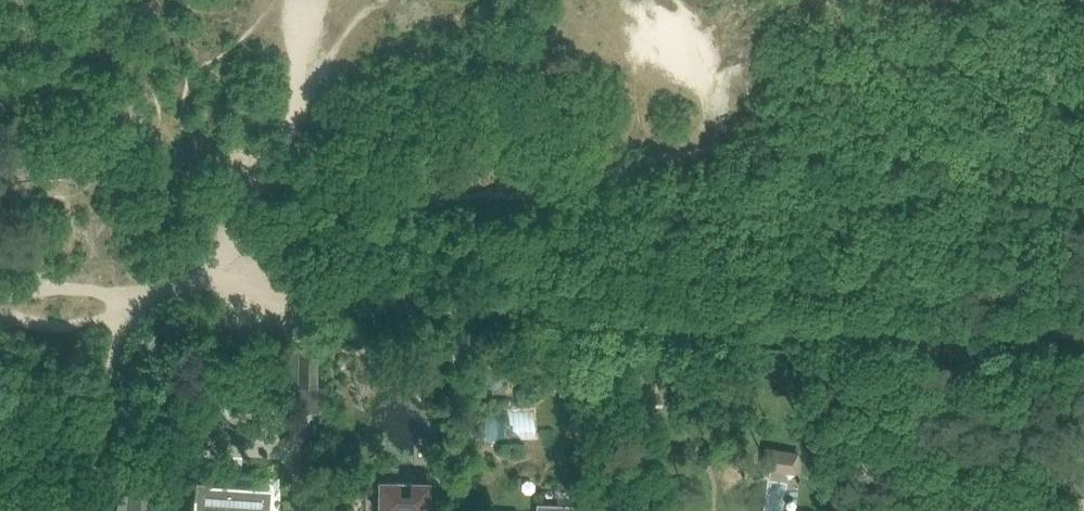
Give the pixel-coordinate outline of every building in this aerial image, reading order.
[(298,347),(298,350),(297,387),(317,387),(318,347),(298,347)] [(218,392),(222,405),(227,419),(258,410),(248,382),(218,392)] [(600,424),(614,425),(614,411),(601,410),(600,424)] [(766,448),(762,468),(795,474),(798,454),(766,448)] [(191,510),(268,510),(269,508),(268,508),(269,486),(249,485),(249,484),(192,482),(191,510)] [(429,483),(378,483),(378,510),(429,510),(429,483)] [(128,496),(117,495),(116,510),(152,510),(154,491),(129,489),(128,496)] [(581,504),(577,504),(577,491),(558,490),(558,503),(536,503),(536,510),(581,510),(581,504)]
